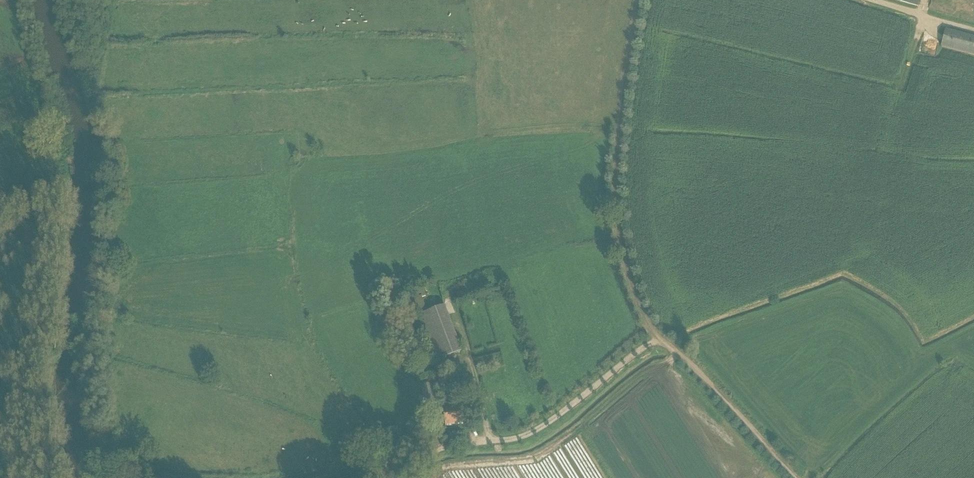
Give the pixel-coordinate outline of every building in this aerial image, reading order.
[(945,29),(940,47),(973,56),(973,37),(945,29)] [(428,312),(422,298),(426,297),(423,288),(407,295),(433,363),(462,352),(445,306),(428,312)] [(491,305),(502,302),(500,293),(489,296),(491,305)] [(431,384),(423,386),(423,390),(425,398),(427,408),(435,407),(433,397),(432,388),(431,384)] [(445,426),(463,424),(460,403),(448,405),(448,409),(443,410),(445,426)]
